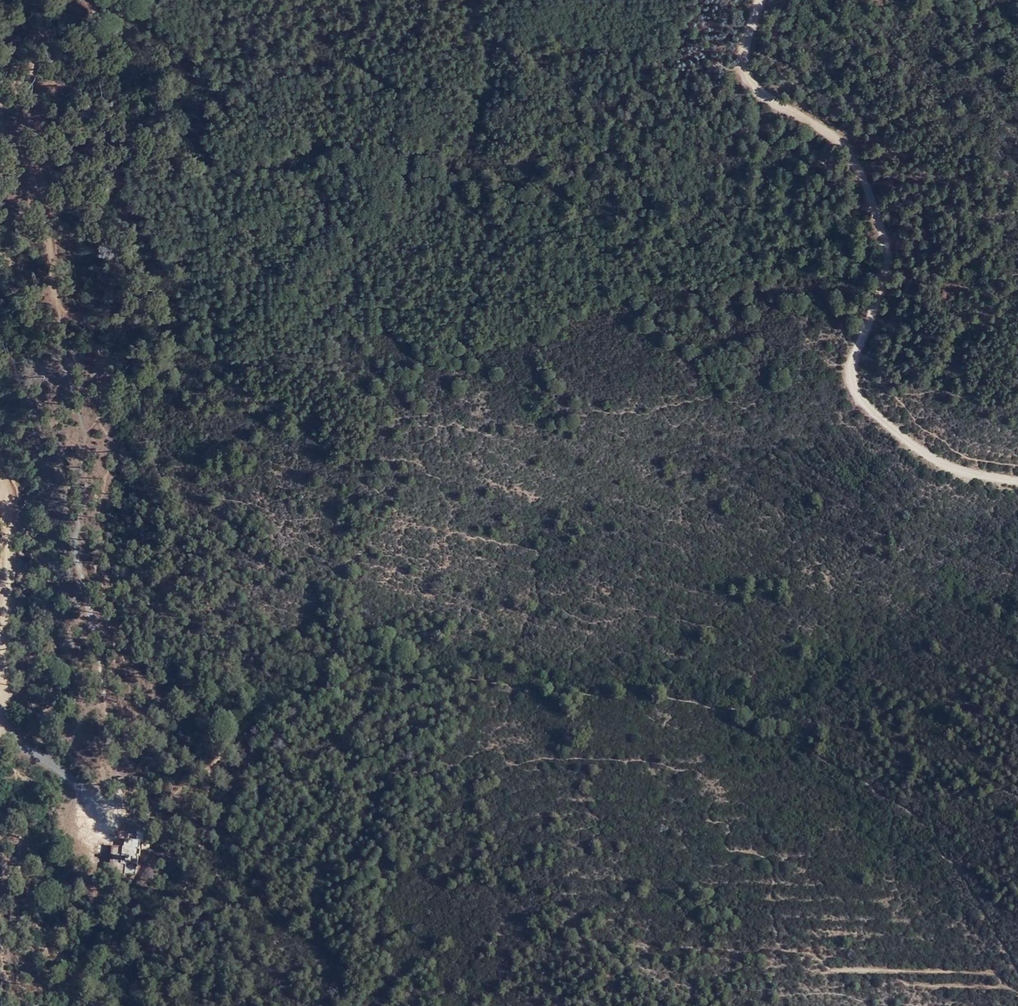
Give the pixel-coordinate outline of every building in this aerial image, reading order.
[(111,838),(108,874),(140,878),(147,835),(111,838)]
